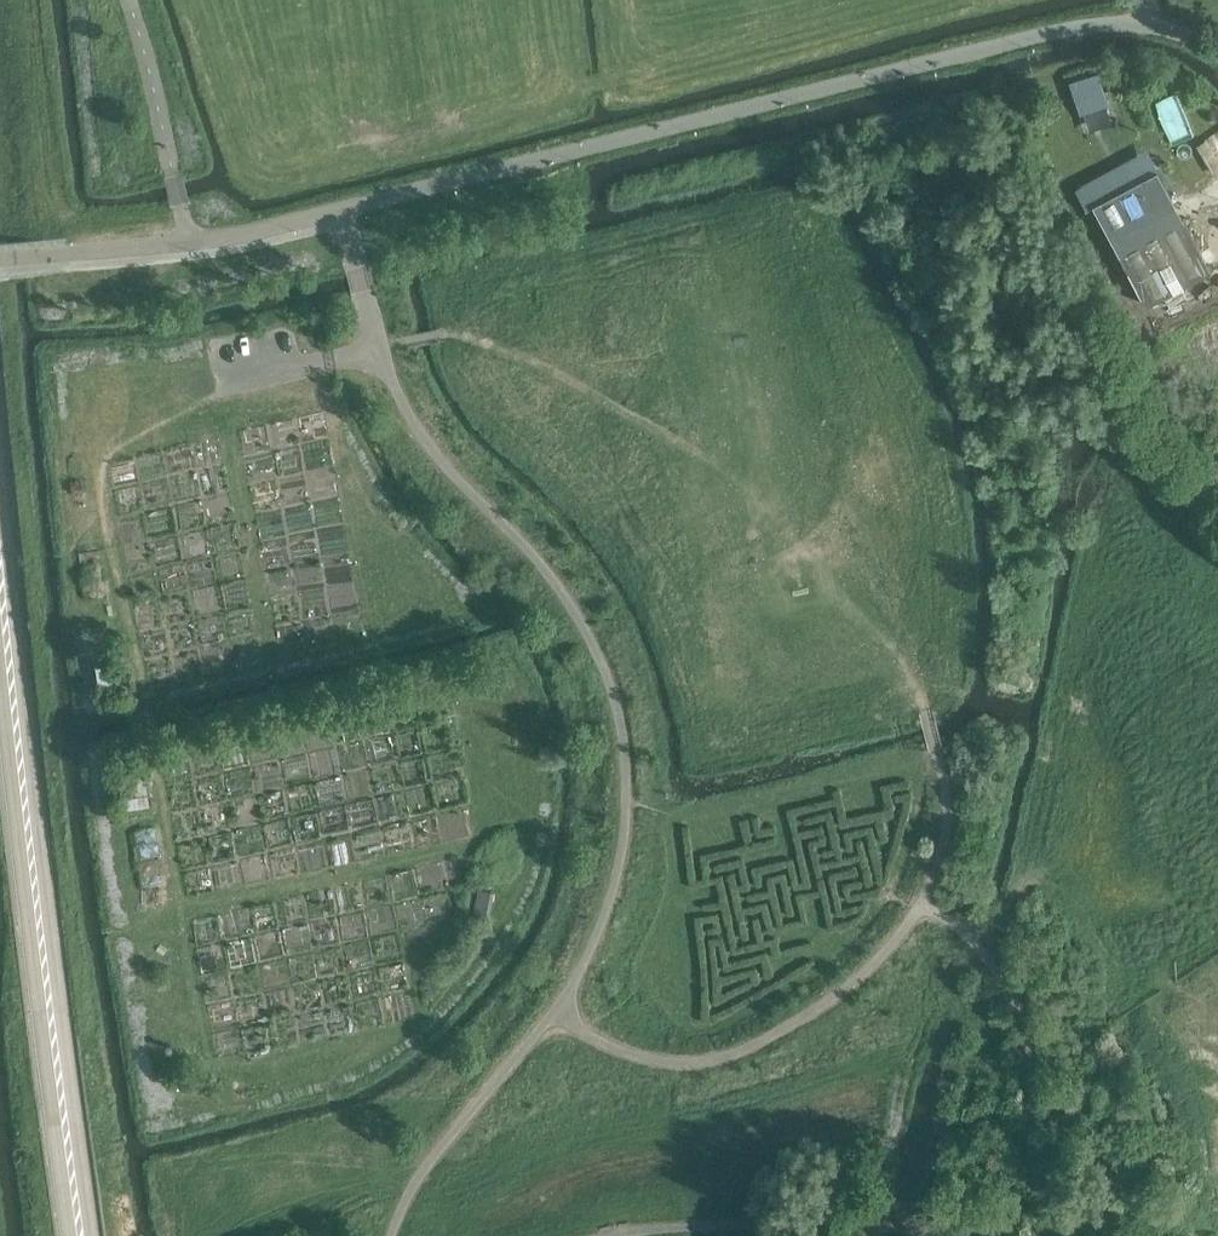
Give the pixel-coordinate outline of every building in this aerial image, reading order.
[(1070,82),(1080,111),(1108,102),(1098,72),(1070,82)] [(1171,195),(1157,169),(1147,150),(1093,179),(1074,190),(1086,209),(1093,204),(1107,230),(1147,304),(1211,270),(1171,195)] [(1194,326),(1217,312),(1217,305),(1213,296),(1186,313),(1194,326)] [(1199,330),(1217,358),(1217,318),(1199,330)] [(109,662),(95,664),(99,693),(113,690),(109,662)] [(136,796),(137,797),(122,799),(123,808),(139,806),(147,805),(141,767),(132,768),(136,796)] [(487,886),(472,912),(483,918),(498,892),(487,886)]
